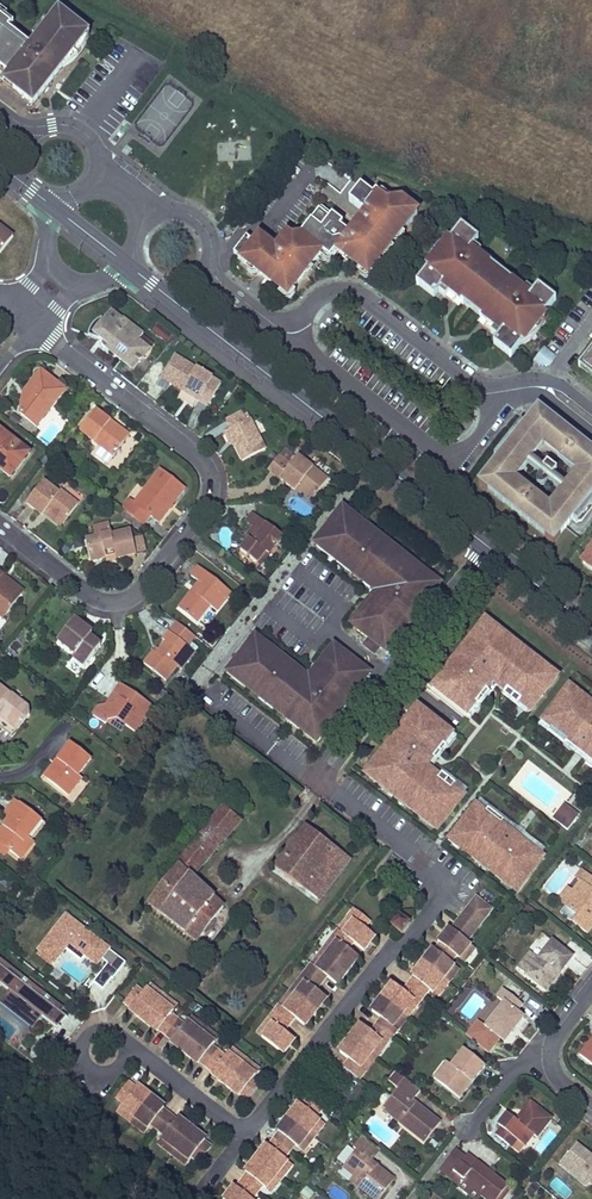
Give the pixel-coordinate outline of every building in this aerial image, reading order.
[(90,34),(59,10),(30,47),(9,30),(14,24),(0,13),(0,71),(8,77),(11,73),(16,77),(13,81),(38,100),(90,34)] [(33,107),(38,100),(13,81),(16,77),(11,73),(8,77),(0,71),(0,81),(33,107)] [(250,159),(250,152),(243,152),(243,142),(230,142),(230,141),(218,142),(218,160),(250,159)] [(281,249),(279,253),(276,250),(262,240),(259,237),(254,244),(247,239),(234,255),(248,266),(258,274),(260,271),(266,275),(265,276),(276,284),(274,287),(280,292),(283,294),(291,293),(292,290),(306,274),(302,271),(307,266),(310,268),(319,257),(321,253),(326,257),(333,256),(336,252),(339,254),(345,259),(346,258),(352,262),(351,264),(361,271),(363,273),(371,272),(373,270),(381,260),(377,257),(380,254),(388,244),(391,240),(401,227),(404,229),(417,213),(401,200),(395,208),(391,205),(376,193),(373,196),(361,187),(349,201),(365,214),(360,221),(362,222),(358,227),(355,228),(349,235),(340,229),(343,225),(332,217),(329,220),(319,212),(300,237),(297,240),(293,237),(288,234),(278,247),(281,249)] [(382,192),(376,193),(391,205),(394,201),(382,192)] [(231,222),(236,216),(224,207),(219,213),(231,222)] [(319,212),(329,220),(332,217),(322,209),(319,212)] [(14,237),(0,226),(0,255),(14,237)] [(461,226),(454,235),(452,237),(438,255),(425,272),(423,275),(416,283),(434,297),(438,292),(445,297),(448,293),(457,299),(461,294),(465,298),(461,303),(481,318),(485,313),(489,317),(486,322),(494,328),(491,332),(490,333),(497,338),(493,343),(511,357),(517,349),(520,346),(547,311),(549,309),(555,300),(547,294),(538,286),(533,292),(526,286),(523,291),(514,284),(511,289),(496,278),(482,267),(486,262),(478,256),(481,251),(474,246),(478,240),(469,233),(461,226)] [(394,242),(400,242),(405,235),(402,233),(404,229),(401,227),(391,240),(394,242)] [(262,240),(276,250),(278,247),(265,236),(262,240)] [(438,255),(452,237),(448,239),(446,241),(443,242),(441,244),(439,246),(436,248),(434,251),(433,253),(431,256),(430,258),(428,261),(427,264),(426,266),(426,269),(425,272),(438,255)] [(391,247),(388,244),(380,254),(383,257),(389,256),(394,249),(391,247)] [(339,254),(336,252),(333,256),(326,257),(321,253),(319,257),(327,263),(333,263),(339,254)] [(496,278),(500,273),(486,262),(482,267),(496,278)] [(252,275),(258,274),(248,266),(245,270),(252,275)] [(365,280),(371,279),(376,272),(373,270),(371,272),(363,273),(361,271),(358,275),(365,280)] [(514,284),(500,273),(496,278),(511,289),(514,284)] [(264,279),(274,287),(276,284),(265,276),(264,279)] [(296,293),(292,290),(291,293),(283,294),(280,292),(278,295),(285,300),(291,300),(296,293)] [(461,303),(465,298),(461,294),(457,299),(448,293),(445,297),(458,306),(461,303)] [(138,341),(143,334),(133,326),(132,328),(131,327),(129,324),(127,322),(125,320),(122,320),(111,311),(104,319),(102,317),(100,318),(98,319),(96,321),(94,323),(93,325),(91,327),(90,329),(89,332),(88,335),(99,339),(100,338),(102,341),(101,344),(103,347),(105,348),(107,348),(109,346),(117,352),(114,356),(130,368),(141,355),(144,357),(149,349),(138,341)] [(547,311),(520,346),(522,345),(525,344),(527,342),(530,340),(532,338),(534,336),(536,334),(538,332),(540,329),(541,327),(543,324),(544,321),(545,319),(546,316),(547,311)] [(491,332),(494,328),(486,322),(489,317),(485,313),(481,318),(478,322),(491,332)] [(167,343),(172,333),(155,325),(150,335),(167,343)] [(114,356),(117,352),(109,346),(107,348),(105,348),(103,347),(114,356)] [(548,370),(555,355),(541,348),(534,363),(548,370)] [(583,367),(591,356),(591,350),(578,368),(591,378),(591,374),(583,367)] [(144,357),(141,355),(130,368),(133,371),(144,357)] [(583,367),(591,374),(591,356),(583,367)] [(186,362),(172,385),(207,406),(221,383),(186,362)] [(44,404),(59,384),(41,370),(25,391),(31,395),(20,409),(19,414),(36,427),(50,409),(44,404)] [(44,404),(50,409),(65,389),(59,384),(44,404)] [(31,395),(25,391),(23,393),(20,409),(31,395)] [(541,438),(551,425),(555,421),(543,412),(538,408),(525,425),(541,438)] [(113,456),(129,435),(114,423),(111,426),(108,424),(110,421),(95,409),(79,431),(101,447),(95,455),(106,464),(112,455),(113,456)] [(242,461),(265,449),(250,419),(246,421),(242,413),(226,421),(230,429),(227,431),(233,444),(242,461)] [(555,421),(551,425),(591,458),(591,451),(555,421)] [(494,456),(498,459),(525,425),(521,422),(494,456)] [(551,425),(541,438),(525,425),(498,459),(478,483),(487,490),(490,486),(548,532),(545,536),(553,543),(573,518),(591,494),(591,458),(551,425)] [(30,453),(0,430),(0,470),(10,478),(30,453)] [(230,446),(233,444),(227,431),(223,433),(230,446)] [(284,448),(279,455),(290,465),(296,457),(284,448)] [(297,456),(296,457),(290,465),(279,455),(268,469),(295,490),(297,487),(303,492),(312,499),(328,480),(297,456)] [(158,522),(184,489),(160,470),(135,503),(130,499),(122,509),(142,525),(149,516),(158,522)] [(60,490),(58,493),(43,481),(27,503),(42,515),(44,513),(47,509),(64,523),(78,504),(60,490)] [(545,536),(548,532),(490,486),(487,490),(545,536)] [(573,518),(577,522),(591,502),(591,494),(573,518)] [(342,508),(327,527),(330,529),(320,542),(353,568),(350,571),(364,582),(367,579),(374,585),(375,591),(381,590),(382,597),(380,600),(377,598),(355,626),(369,637),(362,645),(375,656),(382,647),(384,649),(395,634),(398,637),(408,623),(405,621),(415,608),(418,610),(429,597),(426,595),(436,581),(423,571),(421,573),(408,564),(410,561),(396,550),(394,553),(381,542),(383,539),(369,529),(367,532),(354,521),(356,518),(342,508)] [(61,526),(64,523),(47,509),(44,513),(61,526)] [(269,554),(283,536),(253,513),(246,522),(256,530),(260,533),(253,542),(249,539),(240,551),(257,564),(266,553),(269,554)] [(96,536),(111,533),(110,527),(95,531),(96,536)] [(260,533),(256,530),(249,539),(253,542),(260,533)] [(96,536),(86,539),(91,561),(105,558),(106,557),(105,551),(114,549),(116,559),(136,555),(136,554),(133,538),(131,531),(112,535),(111,533),(96,536)] [(141,536),(133,538),(136,554),(145,552),(141,536)] [(116,559),(114,549),(105,551),(106,557),(105,558),(106,562),(116,559)] [(582,563),(591,571),(591,551),(582,563)] [(269,554),(266,553),(257,564),(260,566),(269,554)] [(194,589),(179,608),(196,622),(209,606),(216,611),(231,593),(198,567),(191,576),(199,583),(204,586),(199,593),(194,589)] [(8,613),(22,595),(1,578),(3,576),(2,575),(0,573),(0,607),(8,613)] [(22,595),(24,592),(3,576),(1,578),(22,595)] [(199,593),(204,586),(199,583),(194,589),(199,593)] [(74,620),(57,641),(75,654),(73,657),(84,667),(101,646),(89,637),(92,634),(74,620)] [(474,633),(464,646),(466,648),(459,658),(456,656),(445,669),(448,672),(435,688),(467,713),(475,703),(478,705),(489,691),(486,689),(494,679),(497,679),(508,688),(503,694),(517,705),(521,700),(532,708),(555,679),(537,665),(539,662),(526,652),(524,654),(498,634),(500,631),(488,621),(477,635),(474,633)] [(177,622),(169,632),(169,631),(162,640),(165,642),(159,650),(156,654),(153,651),(144,663),(166,681),(177,666),(181,669),(195,652),(188,646),(195,637),(177,622)] [(256,642),(243,658),(240,656),(230,669),(249,684),(247,687),(261,698),(263,695),(276,705),(273,708),(287,719),(290,716),(302,725),(300,728),(313,739),(324,725),(327,728),(337,714),(334,712),(344,699),(347,701),(358,688),(355,685),(366,671),(351,660),(337,649),(315,677),(318,679),(316,683),(309,683),(308,677),(302,678),(283,663),(285,660),(271,649),(269,652),(256,642)] [(489,691),(491,693),(495,688),(503,694),(508,688),(497,679),(494,679),(486,689),(489,691)] [(134,732),(152,706),(121,684),(114,694),(120,698),(117,703),(106,705),(99,706),(93,715),(105,724),(107,721),(117,719),(125,725),(134,732)] [(1,714),(0,716),(0,717),(18,731),(29,716),(29,709),(11,695),(6,696),(6,692),(0,688),(0,713),(1,714)] [(541,720),(551,727),(549,730),(564,743),(566,740),(591,760),(591,704),(586,699),(583,702),(566,688),(541,720)] [(120,698),(114,694),(106,705),(117,703),(120,698)] [(521,700),(517,705),(528,714),(532,708),(521,700)] [(452,732),(420,707),(407,724),(404,722),(394,735),(396,737),(389,747),(386,745),(375,758),(378,761),(367,774),(380,784),(382,781),(408,801),(406,804),(419,815),(421,812),(439,826),(462,796),(451,788),(455,783),(442,772),(437,779),(426,770),(425,767),(433,757),(436,759),(446,745),(443,743),(452,732)] [(121,731),(125,725),(117,719),(107,721),(121,731)] [(70,743),(57,760),(61,763),(47,780),(68,796),(82,779),(78,776),(91,759),(70,743)] [(436,759),(433,757),(425,767),(426,770),(437,779),(442,772),(433,765),(437,760),(436,759)] [(47,780),(61,763),(57,760),(44,777),(47,780)] [(466,791),(455,783),(451,788),(462,796),(466,791)] [(41,820),(15,800),(3,815),(8,819),(6,822),(8,824),(6,827),(3,826),(0,830),(0,843),(9,850),(20,859),(30,847),(24,842),(41,820)] [(476,803),(451,835),(468,849),(465,851),(479,862),(481,859),(491,867),(489,870),(502,880),(504,877),(518,888),(532,870),(530,868),(541,855),(501,823),(503,820),(487,808),(485,811),(476,803)] [(579,815),(564,803),(553,818),(567,830),(579,815)] [(223,806),(178,864),(148,903),(198,941),(223,907),(191,876),(241,820),(223,806)] [(34,842),(32,840),(45,824),(41,820),(24,842),(30,847),(34,842)] [(314,832),(306,826),(300,834),(308,840),(314,832)] [(300,834),(274,868),(319,900),(350,860),(314,832),(308,840),(300,834)] [(9,850),(0,843),(0,852),(4,855),(9,850)] [(580,881),(583,883),(589,876),(581,869),(575,877),(580,881)] [(589,876),(583,883),(580,881),(572,891),(572,892),(575,894),(565,907),(577,916),(572,922),(587,934),(591,928),(591,907),(591,906),(591,905),(591,878),(589,876)] [(572,891),(567,887),(557,900),(565,907),(575,894),(572,892),(572,891)] [(485,905),(476,897),(467,908),(477,916),(485,905)] [(491,910),(485,905),(477,916),(483,920),(491,910)] [(467,908),(456,922),(472,934),(482,921),(483,920),(477,916),(467,908)] [(337,930),(332,937),(336,941),(326,954),(316,967),(311,964),(300,978),(305,982),(294,995),(284,1008),(279,1005),(268,1019),(273,1023),(262,1037),(282,1053),(288,1045),(287,1045),(292,1037),(283,1030),(293,1017),(303,1024),(308,1017),(309,1018),(320,1004),(319,1003),(324,996),(315,989),(325,975),(335,983),(340,976),(341,977),(352,963),(351,962),(356,955),(347,948),(352,941),(361,949),(367,942),(368,943),(374,935),(364,928),(370,921),(354,909),(348,917),(353,920),(342,934),(337,930)] [(82,940),(75,935),(81,928),(66,916),(40,950),(47,956),(45,960),(51,965),(65,948),(81,961),(86,955),(97,964),(101,958),(111,967),(119,957),(88,933),(82,940)] [(399,916),(392,926),(402,933),(409,923),(399,916)] [(348,917),(337,930),(342,934),(353,920),(348,917)] [(456,922),(451,929),(450,928),(444,935),(443,934),(437,941),(440,943),(435,950),(433,949),(428,956),(427,955),(416,968),(418,969),(412,976),(413,977),(403,991),(393,984),(388,991),(386,990),(376,1003),(377,1004),(372,1011),(381,1018),(370,1032),(361,1025),(356,1032),(354,1031),(344,1044),(345,1045),(340,1052),(349,1060),(343,1067),(359,1079),(365,1071),(361,1067),(371,1054),(381,1041),(386,1045),(397,1030),(392,1027),(403,1013),(413,1000),(418,1004),(429,990),(432,992),(443,979),(454,965),(450,962),(455,956),(459,958),(470,944),(466,941),(472,934),(456,922)] [(82,940),(88,933),(81,928),(75,935),(82,940)] [(332,937),(322,950),(326,954),(336,941),(332,937)] [(559,973),(572,957),(552,940),(538,958),(530,951),(517,967),(543,988),(557,971),(559,973)] [(470,944),(459,958),(464,962),(475,948),(470,944)] [(47,956),(40,950),(37,954),(45,960),(47,956)] [(322,950),(311,964),(316,967),(326,954),(322,950)] [(59,1004),(42,991),(41,990),(40,990),(39,990),(38,990),(37,990),(36,991),(35,991),(35,992),(28,986),(28,985),(29,984),(29,983),(29,982),(29,981),(28,980),(27,979),(0,958),(0,981),(9,988),(3,996),(37,1023),(41,1017),(43,1015),(57,1026),(66,1015),(56,1008),(59,1004)] [(454,965),(443,979),(448,982),(459,969),(454,965)] [(559,973),(557,971),(543,988),(546,990),(559,973)] [(300,978),(289,991),(294,995),(305,982),(300,978)] [(443,979),(432,992),(437,996),(448,982),(443,979)] [(149,984),(146,988),(159,999),(163,995),(149,984)] [(136,987),(123,1002),(130,1008),(130,1009),(137,1015),(136,1016),(142,1021),(149,1026),(150,1025),(157,1030),(158,1029),(165,1035),(171,1040),(171,1041),(178,1047),(177,1048),(183,1053),(190,1058),(191,1057),(198,1063),(199,1061),(206,1067),(213,1072),(212,1073),(219,1079),(218,1080),(225,1085),(231,1090),(232,1089),(239,1095),(240,1094),(247,1099),(259,1083),(252,1078),(255,1074),(242,1063),(228,1053),(225,1056),(218,1051),(211,1046),(214,1042),(200,1031),(187,1021),(184,1024),(177,1019),(170,1014),(173,1010),(159,999),(146,988),(143,992),(136,987)] [(488,1053),(499,1038),(504,1042),(523,1018),(516,1012),(522,1005),(503,989),(497,997),(503,1003),(485,1026),(478,1021),(466,1035),(488,1053)] [(289,991),(279,1005),(284,1008),(294,995),(289,991)] [(163,995),(159,999),(173,1010),(177,1005),(163,995)] [(3,996),(0,999),(0,1001),(34,1027),(37,1023),(3,996)] [(413,1000),(403,1013),(408,1017),(418,1004),(413,1000)] [(403,1013),(392,1027),(397,1030),(408,1017),(403,1013)] [(43,1015),(41,1017),(55,1028),(57,1026),(43,1015)] [(190,1016),(187,1021),(200,1031),(204,1027),(190,1016)] [(268,1019),(257,1033),(262,1037),(273,1023),(268,1019)] [(218,1037),(204,1027),(200,1031),(214,1042),(218,1037)] [(579,1055),(591,1065),(591,1039),(579,1055)] [(381,1041),(371,1054),(375,1058),(386,1045),(381,1041)] [(52,1062),(58,1055),(46,1046),(40,1053),(52,1062)] [(231,1048),(228,1053),(242,1063),(245,1059),(231,1048)] [(463,1048),(450,1065),(437,1081),(459,1099),(467,1088),(465,1087),(469,1081),(472,1083),(485,1066),(463,1048)] [(371,1054),(361,1067),(365,1071),(375,1058),(371,1054)] [(245,1059),(242,1063),(255,1074),(259,1069),(245,1059)] [(434,1078),(437,1081),(450,1065),(446,1062),(434,1078)] [(420,1091),(405,1078),(395,1071),(387,1081),(396,1088),(397,1089),(382,1109),(400,1123),(402,1121),(409,1127),(407,1129),(424,1142),(440,1122),(422,1108),(420,1111),(410,1104),(413,1100),(420,1091)] [(128,1082),(116,1097),(123,1103),(120,1107),(134,1117),(148,1128),(151,1124),(164,1135),(161,1139),(175,1149),(189,1160),(192,1156),(199,1162),(211,1146),(204,1141),(205,1140),(198,1134),(199,1133),(185,1122),(184,1124),(177,1118),(176,1119),(163,1109),(164,1107),(157,1102),(158,1101),(144,1090),(143,1091),(136,1086),(135,1087),(128,1082)] [(268,1146),(267,1145),(262,1152),(261,1151),(250,1165),(251,1165),(246,1172),(247,1173),(236,1187),(235,1186),(230,1193),(228,1192),(223,1198),(252,1198),(263,1186),(266,1188),(277,1175),(288,1161),(284,1158),(295,1145),(298,1147),(309,1134),(320,1120),(316,1117),(322,1110),(306,1098),(300,1105),(299,1104),(294,1111),(293,1110),(282,1123),(283,1124),(278,1131),(279,1132),(268,1146)] [(420,1111),(422,1108),(413,1100),(410,1104),(420,1111)] [(536,1137),(551,1118),(530,1102),(516,1120),(507,1113),(498,1125),(501,1128),(496,1135),(510,1147),(516,1139),(524,1145),(533,1134),(536,1137)] [(134,1117),(120,1107),(117,1111),(130,1122),(134,1117)] [(148,1128),(134,1117),(130,1122),(144,1133),(148,1128)] [(320,1120),(309,1134),(314,1137),(324,1124),(320,1120)] [(309,1134),(298,1147),(303,1151),(314,1137),(309,1134)] [(343,1168),(353,1176),(362,1183),(359,1187),(374,1198),(378,1198),(394,1179),(371,1161),(380,1150),(363,1136),(353,1148),(357,1151),(343,1168)] [(175,1149),(161,1139),(158,1143),(171,1154),(175,1149)] [(574,1155),(580,1147),(576,1144),(570,1152),(574,1155)] [(590,1161),(585,1157),(588,1154),(580,1147),(574,1155),(570,1152),(560,1164),(577,1178),(582,1172),(590,1178),(588,1181),(589,1182),(591,1184),(591,1158),(590,1161)] [(189,1160),(175,1149),(171,1154),(185,1165),(189,1160)] [(508,1185),(489,1170),(488,1172),(485,1169),(486,1168),(467,1153),(449,1177),(459,1185),(457,1186),(473,1198),(478,1198),(481,1195),(486,1198),(497,1198),(508,1186),(508,1185)] [(288,1161),(277,1175),(282,1178),(292,1165),(288,1161)] [(588,1181),(590,1178),(582,1172),(577,1178),(586,1185),(589,1182),(588,1181)] [(277,1175),(266,1188),(271,1192),(282,1178),(277,1175)] [(350,1180),(359,1187),(362,1183),(353,1176),(350,1180)] [(508,1186),(497,1198),(502,1198),(510,1188),(508,1186)]
